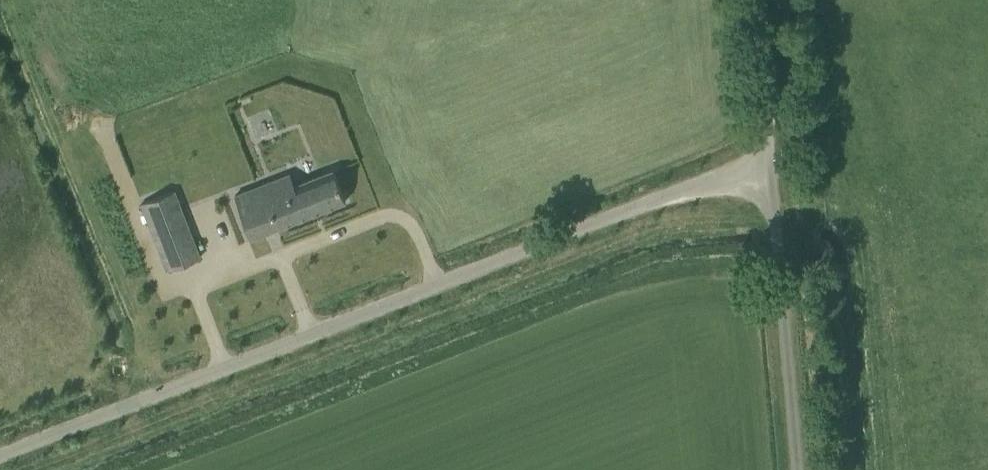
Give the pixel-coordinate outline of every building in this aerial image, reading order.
[(346,200),(339,181),(334,168),(294,184),(290,172),(235,194),(252,237),(346,200)] [(142,204),(167,269),(198,257),(173,192),(142,204)]
